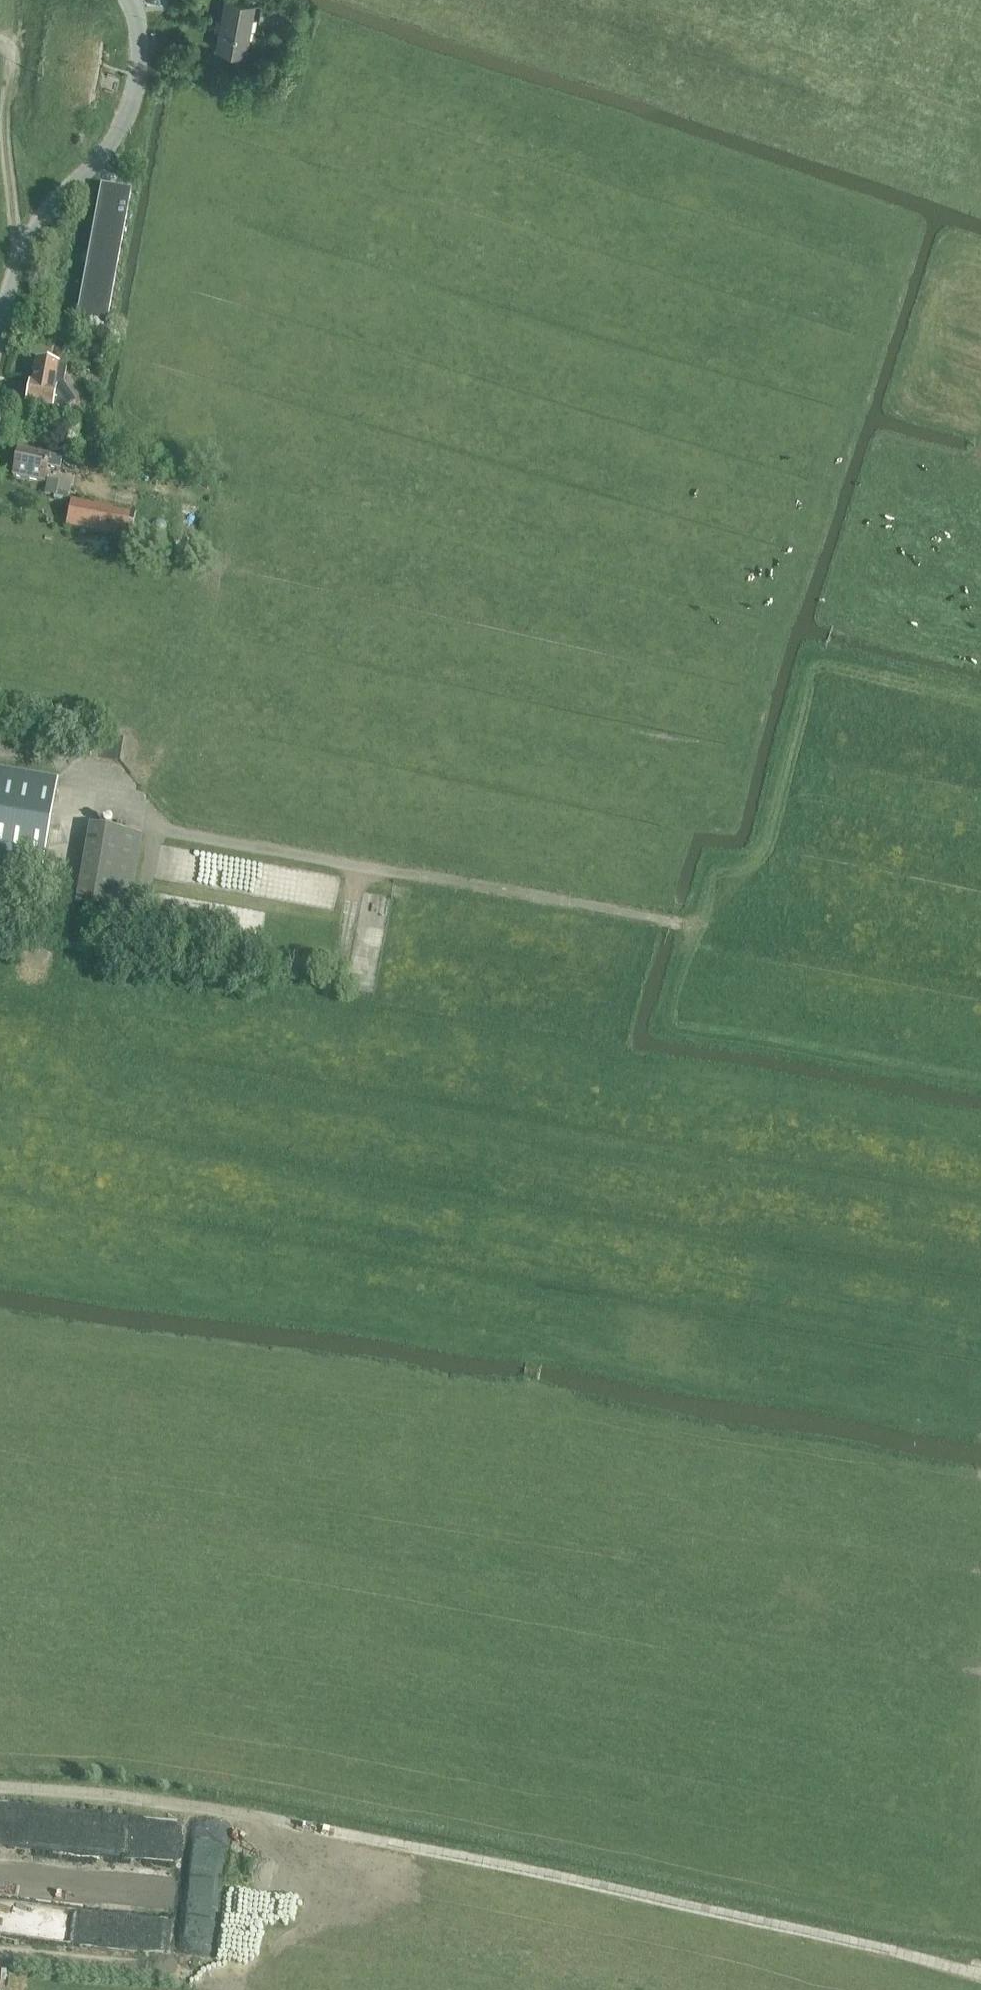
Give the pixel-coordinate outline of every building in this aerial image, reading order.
[(245,55),(255,4),(233,0),(225,0),(216,49),(245,55)] [(75,326),(104,331),(130,191),(101,186),(75,326)] [(30,385),(26,404),(51,408),(56,416),(75,403),(63,385),(66,368),(57,366),(36,362),(32,385),(30,385)] [(14,476),(45,481),(47,466),(60,468),(62,457),(18,450),(14,476)] [(46,493),(69,498),(72,484),(48,479),(46,493)] [(67,526),(132,538),(131,543),(192,554),(201,506),(141,494),(141,493),(118,489),(115,507),(73,499),(67,526)] [(42,867),(58,779),(0,769),(0,860),(42,867)] [(76,905),(128,914),(141,835),(90,826),(76,905)] [(41,1846),(46,1817),(32,1814),(30,1825),(10,1822),(13,1805),(0,1802),(0,1839),(41,1846)] [(49,1870),(47,1897),(96,1900),(97,1873),(49,1870)]
